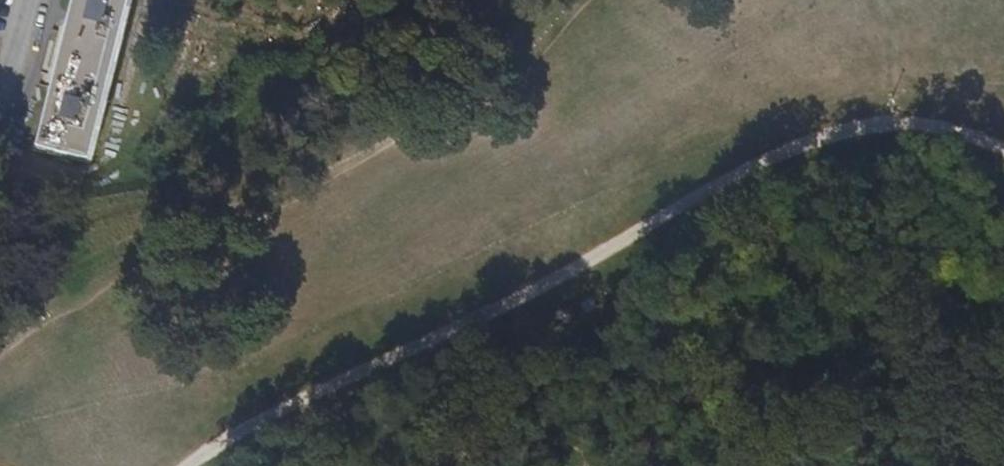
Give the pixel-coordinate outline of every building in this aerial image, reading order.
[(35,146),(85,157),(124,0),(71,0),(35,146)]
